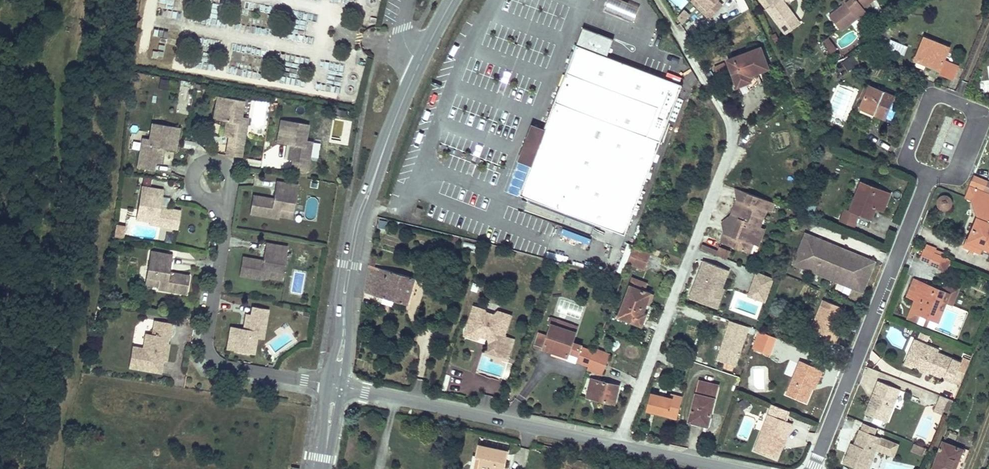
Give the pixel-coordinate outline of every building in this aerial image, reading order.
[(641,5),(626,0),(625,3),(617,0),(609,0),(605,11),(626,18),(625,21),(634,25),(641,5)] [(691,2),(709,20),(722,6),(717,1),(708,10),(697,0),(693,0),(691,2)] [(708,10),(717,1),(718,0),(697,0),(708,10)] [(772,6),(767,10),(785,34),(799,23),(781,0),(768,0),(772,6)] [(870,2),(873,0),(848,0),(842,5),(829,15),(841,31),(867,11),(863,7),(870,2)] [(687,4),(678,21),(685,25),(694,8),(687,4)] [(694,22),(686,26),(689,32),(697,28),(694,22)] [(625,235),(681,84),(609,54),(615,36),(583,25),(575,44),(542,131),(531,162),(518,195),(625,235)] [(166,42),(168,33),(154,29),(152,39),(166,42)] [(948,47),(924,37),(915,59),(929,64),(929,66),(939,70),(938,73),(952,79),(957,67),(943,61),(948,47)] [(828,50),(834,46),(827,38),(822,42),(828,50)] [(828,50),(831,54),(837,50),(834,46),(828,50)] [(726,60),(735,86),(749,81),(747,75),(756,72),(767,68),(759,48),(726,60)] [(727,69),(724,63),(715,67),(717,73),(727,69)] [(749,81),(735,86),(737,92),(760,84),(756,72),(747,75),(749,81)] [(178,90),(179,79),(161,78),(160,88),(178,90)] [(180,80),(177,113),(191,114),(193,81),(180,80)] [(877,116),(887,93),(869,86),(860,107),(874,113),(874,115),(877,116)] [(848,117),(854,91),(838,87),(832,113),(848,117)] [(893,96),(887,93),(877,116),(884,119),(893,96)] [(242,148),(245,131),(239,130),(242,117),(244,101),(216,97),(213,118),(225,121),(223,135),(228,137),(227,145),(242,148)] [(306,170),(309,152),(302,151),(304,138),(306,124),(280,120),(277,142),(290,144),(287,159),(292,160),(291,168),(306,170)] [(149,138),(147,150),(140,149),(137,167),(153,170),(155,162),(159,162),(162,148),(175,150),(179,127),(152,122),(149,138)] [(531,162),(542,131),(533,128),(521,158),(531,162)] [(140,149),(147,150),(149,138),(142,137),(140,149)] [(302,151),(309,152),(311,140),(304,138),(302,151)] [(242,148),(227,145),(226,153),(241,156),(242,148)] [(280,209),(294,211),(299,186),(277,182),(274,199),(254,195),(251,213),(278,218),(279,216),(280,209)] [(858,213),(859,210),(871,214),(873,208),(880,210),(886,194),(860,183),(849,210),(858,213)] [(969,185),(965,197),(964,198),(973,201),(977,217),(968,240),(966,239),(962,248),(980,254),(982,248),(988,250),(988,193),(969,185)] [(150,215),(149,222),(148,225),(178,230),(181,212),(160,208),(163,191),(141,187),(137,212),(150,215)] [(748,193),(734,189),(736,200),(736,199),(745,202),(748,193)] [(736,199),(736,200),(730,216),(739,219),(736,228),(733,237),(724,234),(721,242),(749,252),(753,242),(756,235),(758,226),(762,218),(765,208),(767,201),(748,193),(745,202),(736,199)] [(774,203),(767,201),(765,208),(771,210),(774,203)] [(279,216),(293,218),(294,211),(280,209),(279,216)] [(871,214),(859,210),(858,213),(869,218),(871,214)] [(136,220),(149,222),(150,215),(137,212),(136,220)] [(730,216),(722,223),(736,228),(739,219),(730,216)] [(736,228),(722,223),(724,234),(733,237),(736,228)] [(125,228),(115,226),(113,237),(123,239),(125,228)] [(765,229),(758,226),(756,235),(762,237),(765,229)] [(804,233),(801,241),(871,268),(874,261),(804,233)] [(762,237),(756,235),(753,242),(759,245),(762,237)] [(871,268),(801,241),(792,264),(862,291),(871,268)] [(270,270),(284,272),(288,247),(266,243),(263,261),(244,257),(240,275),(268,280),(269,277),(270,270)] [(650,253),(632,247),(630,254),(627,262),(644,268),(650,253)] [(716,254),(699,249),(697,254),(715,259),(725,261),(727,253),(717,249),(716,254)] [(943,256),(924,249),(919,259),(931,264),(930,265),(938,268),(943,256)] [(160,279),(159,286),(159,289),(186,294),(189,277),(169,273),(172,256),(151,252),(146,276),(160,279)] [(586,268),(588,259),(570,254),(568,264),(586,268)] [(728,270),(703,261),(690,299),(717,308),(723,289),(722,289),(728,270)] [(415,278),(369,265),(364,292),(408,304),(415,278)] [(269,277),(283,279),(284,272),(270,270),(269,277)] [(773,279),(756,273),(748,296),(765,302),(773,279)] [(145,284),(159,286),(160,279),(146,276),(145,284)] [(632,278),(629,285),(643,290),(646,283),(632,278)] [(914,299),(921,283),(914,280),(907,296),(914,299)] [(948,288),(941,285),(938,290),(921,283),(914,299),(921,302),(913,321),(924,326),(928,317),(936,321),(943,302),(947,294),(946,293),(948,288)] [(643,290),(629,285),(617,317),(641,326),(645,318),(641,316),(651,293),(643,290)] [(956,291),(948,288),(946,293),(947,294),(943,302),(950,305),(956,291)] [(823,346),(827,348),(830,340),(835,327),(829,325),(831,318),(838,320),(843,307),(823,299),(810,332),(813,333),(810,341),(823,346)] [(906,318),(913,321),(921,302),(914,299),(906,318)] [(698,316),(699,308),(679,304),(678,312),(698,316)] [(260,325),(266,326),(269,309),(253,307),(252,314),(247,314),(244,328),(232,326),(228,349),(255,354),(257,338),(260,325)] [(491,316),(484,314),(484,311),(473,308),(467,325),(470,331),(467,338),(476,341),(480,337),(487,339),(488,345),(500,348),(503,338),(510,317),(497,313),(491,316)] [(551,325),(574,333),(577,326),(552,318),(549,324),(551,325)] [(129,368),(159,372),(160,360),(168,361),(170,344),(166,343),(167,337),(171,338),(173,323),(155,320),(153,335),(146,334),(144,349),(133,347),(129,368)] [(748,327),(729,321),(716,359),(725,362),(735,365),(738,355),(748,327)] [(266,343),(272,354),(296,341),(286,324),(274,330),(278,336),(266,343)] [(257,338),(264,339),(266,326),(260,325),(257,338)] [(547,336),(539,334),(535,345),(543,348),(552,351),(553,348),(567,353),(574,333),(551,325),(547,336)] [(840,329),(835,327),(830,340),(835,342),(840,329)] [(762,332),(758,331),(752,349),(755,350),(762,332)] [(776,338),(762,332),(755,350),(769,355),(776,338)] [(503,338),(500,348),(488,345),(485,353),(506,359),(512,340),(503,338)] [(958,362),(935,351),(936,349),(911,338),(905,352),(910,362),(916,365),(922,364),(928,367),(927,371),(951,381),(951,380),(959,384),(969,361),(968,361),(961,357),(959,362),(958,362)] [(823,346),(810,341),(807,348),(820,353),(823,346)] [(170,345),(168,361),(175,362),(177,346),(170,345)] [(567,353),(553,348),(552,351),(551,354),(565,359),(567,353)] [(593,352),(581,348),(576,361),(588,365),(593,352)] [(609,355),(594,349),(593,352),(588,365),(587,369),(602,374),(609,355)] [(910,362),(905,352),(900,363),(908,366),(910,362)] [(738,355),(735,365),(742,367),(745,357),(738,355)] [(803,401),(809,387),(813,377),(817,378),(820,370),(798,361),(784,394),(803,401)] [(733,371),(735,365),(725,362),(723,367),(733,371)] [(922,364),(916,365),(918,371),(925,374),(927,371),(928,367),(922,364)] [(452,386),(456,388),(461,377),(448,372),(442,388),(450,391),(452,386)] [(812,389),(817,378),(813,377),(809,387),(812,389)] [(617,384),(591,378),(587,399),(613,404),(617,384)] [(877,380),(874,388),(877,389),(873,401),(870,400),(865,412),(887,421),(899,389),(877,380)] [(718,387),(699,381),(688,421),(707,425),(718,387)] [(652,394),(648,408),(656,410),(656,412),(676,417),(681,397),(671,395),(670,398),(652,394)] [(948,410),(952,400),(940,395),(936,405),(943,408),(941,413),(946,415),(948,410)] [(790,411),(773,405),(769,415),(755,451),(776,458),(781,447),(786,431),(790,432),(793,424),(786,422),(790,411)] [(859,430),(874,436),(877,428),(863,422),(859,430)] [(897,446),(880,439),(874,436),(859,430),(854,445),(849,458),(845,456),(842,465),(854,468),(868,468),(875,451),(893,458),(897,446)] [(790,432),(786,431),(781,447),(784,448),(790,432)] [(478,445),(507,451),(508,443),(480,438),(478,445)] [(935,460),(950,466),(950,468),(953,468),(961,468),(968,452),(942,442),(935,460)] [(910,450),(922,455),(924,448),(913,443),(910,450)] [(854,445),(850,444),(845,456),(849,458),(854,445)] [(479,468),(500,468),(501,465),(504,466),(507,451),(478,445),(476,456),(481,457),(479,468)] [(935,460),(933,468),(936,468),(953,468),(950,468),(950,466),(935,460)]
